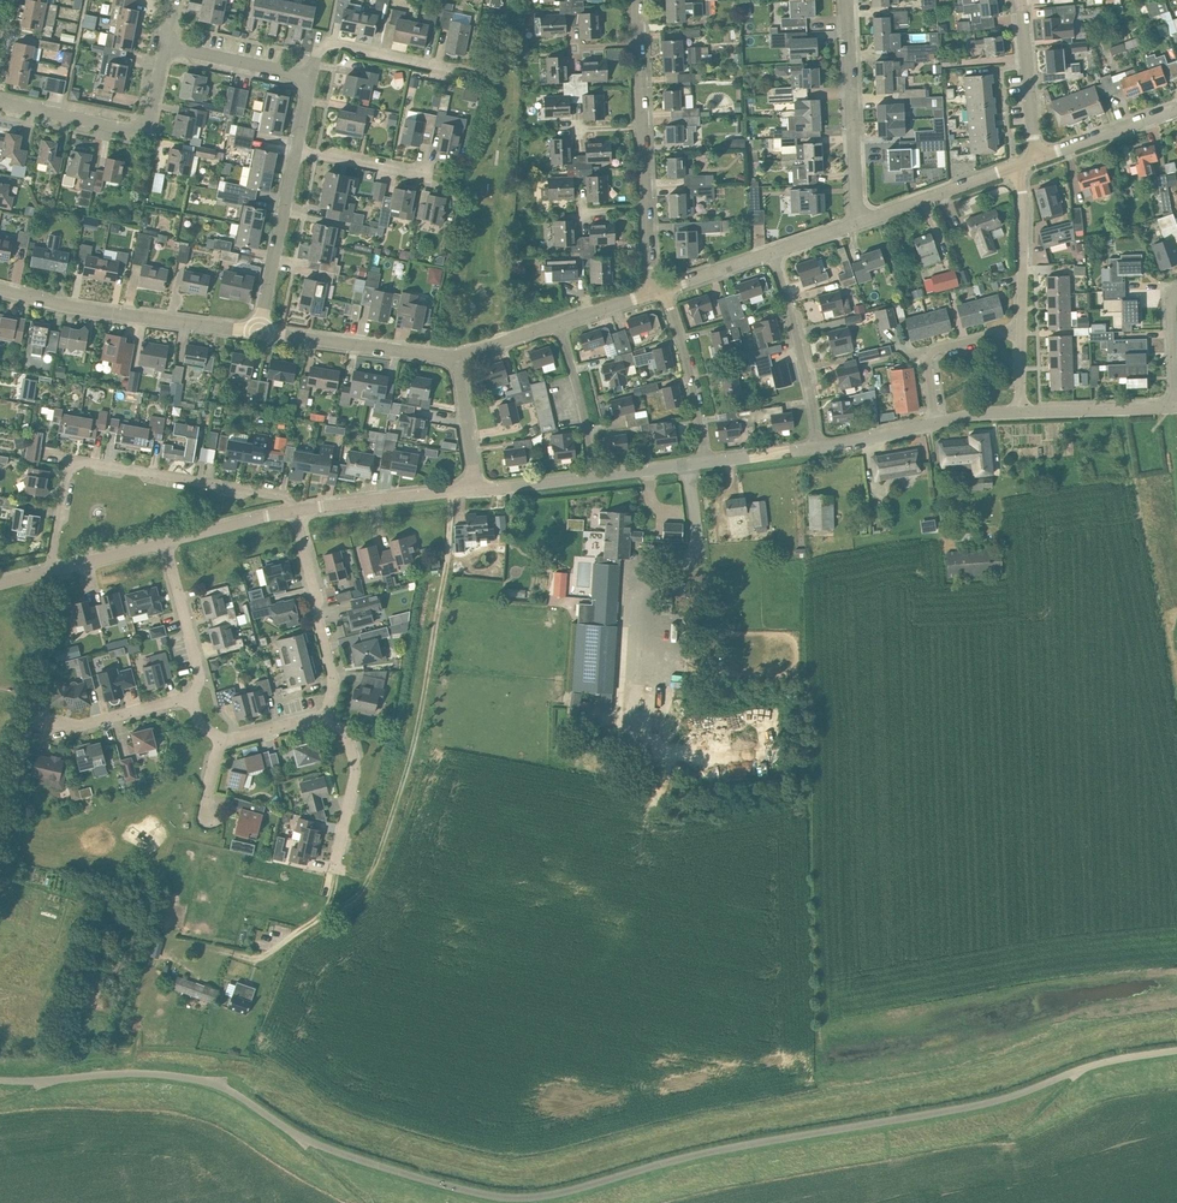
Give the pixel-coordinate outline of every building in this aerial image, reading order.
[(47,2),(36,0),(27,0),(26,5),(20,4),(17,18),(23,19),(21,26),(42,30),(41,35),(52,37),(54,26),(57,11),(58,5),(47,2)] [(110,17),(110,18),(139,24),(142,10),(134,8),(136,0),(114,0),(110,17)] [(187,5),(224,12),(226,0),(225,0),(202,0),(202,4),(188,1),(187,5)] [(267,0),(254,0),(248,30),(252,31),(256,17),(263,19),(267,0)] [(263,19),(271,21),(268,34),(272,35),(280,0),(267,0),(263,19)] [(287,24),(292,3),(291,2),(280,0),(272,35),(276,36),(279,22),(287,24)] [(292,3),(287,24),(295,26),(292,40),(296,41),(304,5),(305,0),(292,0),(291,2),(292,3)] [(361,12),(353,11),(354,4),(350,3),(350,0),(338,0),(336,11),(343,13),(340,29),(357,33),(361,12)] [(357,33),(373,36),(377,19),(379,6),(388,8),(389,0),(377,0),(375,8),(370,7),(369,14),(361,12),(357,33)] [(502,0),(491,0),(489,6),(500,8),(502,0)] [(786,27),(807,27),(806,17),(815,17),(814,0),(806,0),(789,1),(790,18),(781,18),(781,28),(786,27)] [(921,10),(936,9),(936,0),(921,0),(921,10)] [(998,15),(996,0),(957,5),(958,12),(964,12),(964,14),(970,14),(971,24),(969,24),(969,21),(956,22),(957,32),(983,29),(982,22),(981,23),(980,17),(998,15)] [(702,3),(667,4),(668,22),(685,21),(685,14),(693,14),(693,16),(710,16),(709,1),(702,1),(702,3)] [(1157,4),(1156,2),(1145,3),(1151,19),(1169,13),(1165,1),(1157,4)] [(444,10),(452,12),(453,4),(445,2),(444,10)] [(221,25),(224,12),(187,5),(187,9),(200,12),(198,20),(221,25)] [(316,8),(304,5),(296,41),(300,41),(303,27),(312,29),(316,8)] [(742,15),(750,15),(749,5),(741,5),(742,15)] [(1046,39),(1062,37),(1062,43),(1073,43),(1072,36),(1075,36),(1074,23),(1065,23),(1065,15),(1076,15),(1075,5),(1044,9),(1045,19),(1044,19),(1046,39)] [(541,35),(566,34),(566,26),(573,26),(572,6),(560,7),(561,15),(540,16),(540,17),(534,18),(535,35),(541,34),(541,35)] [(572,6),(573,26),(581,25),(581,38),(601,37),(600,13),(584,14),(584,6),(572,6)] [(1123,13),(1122,6),(1108,7),(1109,14),(1123,13)] [(394,40),(409,43),(414,21),(405,20),(407,12),(394,9),(391,24),(397,25),(394,40)] [(452,12),(444,10),(440,28),(449,30),(445,50),(448,51),(447,53),(446,53),(448,54),(449,55),(451,56),(453,56),(455,56),(458,56),(458,55),(457,55),(458,53),(464,54),(470,25),(452,21),(454,12),(452,12)] [(873,18),(874,34),(899,33),(899,24),(908,24),(907,10),(888,11),(889,17),(873,18)] [(422,23),(414,21),(409,43),(424,46),(428,31),(434,32),(438,15),(430,13),(430,16),(424,15),(422,23)] [(92,19),(85,17),(83,27),(90,29),(92,19)] [(115,26),(114,33),(136,37),(139,24),(110,18),(109,24),(115,26)] [(1166,23),(1157,26),(1161,38),(1170,34),(1168,28),(1166,23)] [(681,30),(682,38),(700,37),(700,29),(681,30)] [(114,33),(107,32),(103,53),(121,56),(122,49),(133,51),(136,37),(114,33)] [(808,32),(787,33),(769,33),(770,42),(789,41),(790,62),(802,61),(801,57),(817,56),(817,37),(808,38),(808,32)] [(896,54),(908,53),(928,53),(928,45),(900,46),(899,33),(874,34),(874,49),(896,49),(896,54)] [(62,34),(61,41),(74,44),(75,36),(62,34)] [(968,49),(986,47),(987,57),(1002,55),(1000,36),(984,38),(985,39),(975,40),(967,41),(968,49)] [(1130,40),(1124,42),(1124,43),(1126,49),(1144,43),(1141,36),(1130,40)] [(40,39),(38,47),(59,52),(60,44),(40,39)] [(662,40),(663,56),(701,55),(708,55),(708,47),(701,47),(682,48),(682,40),(662,40)] [(15,42),(13,55),(33,59),(35,46),(15,42)] [(1072,43),(1073,54),(1088,52),(1087,42),(1072,43)] [(1110,48),(1112,56),(1127,51),(1126,49),(1124,43),(1110,48)] [(1055,71),(1056,82),(1067,78),(1075,75),(1081,73),(1080,62),(1065,63),(1064,49),(1047,51),(1049,71),(1055,71)] [(119,63),(121,56),(103,53),(102,60),(100,67),(107,69),(106,75),(128,79),(131,65),(119,63)] [(928,62),(928,53),(908,53),(909,62),(907,63),(907,60),(875,62),(875,77),(897,76),(900,76),(899,69),(914,69),(914,62),(928,62)] [(1151,70),(1156,87),(1168,83),(1166,77),(1172,75),(1165,54),(1157,57),(1155,53),(1146,56),(1151,70)] [(13,55),(10,69),(30,73),(33,59),(13,55)] [(701,55),(682,55),(663,56),(664,72),(683,71),(683,64),(702,63),(701,55)] [(564,81),(564,89),(576,88),(575,74),(568,74),(567,57),(548,58),(549,82),(564,81)] [(71,60),(63,58),(62,65),(70,67),(71,60)] [(956,59),(941,59),(941,67),(957,67),(956,59)] [(575,74),(576,88),(588,88),(587,80),(607,79),(606,60),(582,61),(583,73),(575,74)] [(791,74),(792,87),(804,86),(804,87),(818,87),(817,68),(803,68),(803,65),(788,66),(788,65),(775,66),(775,73),(780,76),(788,75),(788,74),(791,74)] [(1143,91),(1137,74),(1135,68),(1120,74),(1127,96),(1132,95),(1135,97),(1139,96),(1140,93),(1143,91)] [(27,86),(30,73),(10,69),(7,82),(27,86)] [(1137,74),(1143,91),(1156,87),(1151,70),(1137,74)] [(347,76),(343,95),(368,100),(372,83),(375,84),(377,75),(362,72),(360,79),(347,76)] [(394,74),(396,85),(404,84),(402,72),(394,74)] [(1075,75),(1077,80),(1085,77),(1083,72),(1081,73),(1075,75)] [(186,73),(181,97),(202,101),(203,94),(206,95),(208,93),(209,87),(208,86),(205,85),(207,77),(186,73)] [(678,74),(678,82),(695,81),(702,81),(702,74),(695,74),(695,73),(678,74)] [(966,92),(991,90),(990,83),(994,83),(993,74),(965,76),(966,92)] [(1111,74),(1101,77),(1108,96),(1118,93),(1111,74)] [(114,91),(125,93),(128,79),(106,75),(103,89),(96,87),(95,94),(112,98),(114,91)] [(1067,78),(1069,83),(1077,80),(1075,75),(1067,78)] [(900,98),(911,98),(926,97),(925,88),(905,89),(905,84),(898,85),(897,76),(875,77),(876,93),(899,92),(900,98)] [(64,94),(67,81),(47,77),(44,90),(64,94)] [(410,78),(408,87),(417,89),(419,79),(410,78)] [(272,93),(276,94),(279,95),(281,86),(274,84),(272,93)] [(1095,85),(1081,90),(1090,115),(1097,112),(1098,115),(1105,113),(1095,85)] [(233,115),(235,106),(239,88),(228,86),(223,113),(233,115)] [(691,86),(678,87),(678,90),(664,91),(665,110),(682,109),(683,116),(699,116),(699,109),(687,109),(686,94),(692,94),(691,86)] [(767,88),(767,96),(793,94),(792,87),(767,88)] [(235,106),(245,108),(249,90),(239,88),(235,106)] [(577,102),(576,88),(564,89),(564,96),(545,97),(546,116),(570,115),(569,102),(577,102)] [(588,88),(576,88),(577,102),(584,102),(585,120),(604,119),(603,94),(588,95),(588,88)] [(954,98),(953,88),(945,88),(946,99),(954,98)] [(1069,126),(1076,123),(1067,96),(1052,101),(1048,88),(1044,90),(1046,104),(1049,112),(1051,113),(1056,111),(1061,125),(1068,122),(1069,126)] [(77,99),(79,92),(78,91),(72,90),(71,90),(70,98),(77,99)] [(967,107),(996,105),(995,96),(991,97),(991,90),(966,92),(967,107)] [(1090,115),(1081,90),(1067,96),(1076,123),(1083,121),(1082,117),(1090,115)] [(266,103),(264,112),(284,115),(288,96),(279,95),(276,94),(272,93),(265,92),(263,102),(266,103)] [(442,93),(436,123),(442,124),(439,136),(442,137),(439,150),(457,154),(462,128),(445,124),(450,95),(442,93)] [(793,94),(767,96),(767,103),(793,102),(793,94)] [(942,96),(926,97),(911,98),(911,107),(926,107),(926,109),(943,108),(942,96)] [(781,117),(788,117),(819,116),(818,99),(794,100),(795,110),(781,111),(781,117)] [(215,111),(216,105),(203,102),(202,104),(201,108),(215,111)] [(733,104),(734,113),(741,113),(741,103),(733,104)] [(878,121),(893,120),(903,120),(902,111),(902,104),(877,105),(878,121)] [(968,122),(993,121),(992,113),(996,113),(996,105),(967,107),(968,122)] [(340,111),(335,132),(346,134),(347,130),(361,133),(364,119),(371,121),(373,110),(358,107),(356,114),(340,111)] [(193,125),(203,127),(206,112),(192,109),(191,117),(177,114),(173,134),(191,137),(193,125)] [(259,119),(257,129),(280,134),(284,115),(264,112),(262,119),(259,119)] [(418,146),(421,132),(432,134),(436,116),(418,112),(416,121),(405,118),(401,143),(418,146)] [(387,123),(396,125),(398,115),(390,114),(387,123)] [(699,116),(683,116),(683,124),(666,125),(667,142),(684,141),(683,132),(690,131),(690,126),(700,125),(699,116)] [(788,117),(788,130),(797,130),(820,129),(819,116),(788,117)] [(918,140),(945,139),(944,118),(932,118),(933,130),(930,130),(930,133),(917,133),(918,140)] [(956,129),(955,119),(947,119),(948,129),(956,129)] [(903,120),(893,120),(878,121),(878,136),(903,135),(903,128),(903,120)] [(970,138),(998,136),(998,127),(994,128),(993,121),(968,122),(970,138)] [(231,124),(229,134),(235,135),(253,139),(255,129),(237,125),(231,124)] [(2,161),(3,156),(12,158),(11,164),(24,166),(27,151),(20,149),(22,136),(7,133),(6,138),(0,137),(0,161),(2,161)] [(251,148),(253,139),(235,135),(233,145),(251,148)] [(998,136),(970,138),(971,154),(958,155),(958,150),(950,150),(951,163),(976,161),(976,152),(995,151),(995,144),(999,144),(998,136)] [(192,137),(190,144),(200,146),(201,139),(192,137)] [(798,144),(797,137),(780,138),(773,138),(774,151),(781,151),(781,159),(821,157),(821,143),(798,144)] [(568,163),(568,170),(580,169),(579,156),(571,156),(571,139),(552,139),(553,164),(568,163)] [(945,139),(918,141),(919,151),(945,150),(945,139)] [(47,165),(46,171),(60,173),(63,158),(55,156),(57,143),(42,140),(37,163),(47,165)] [(579,156),(580,169),(592,169),(591,161),(611,161),(610,142),(586,142),(587,155),(579,156)] [(1169,188),(1167,176),(1167,174),(1157,176),(1156,170),(1154,170),(1153,162),(1158,161),(1154,145),(1136,149),(1140,165),(1137,165),(1139,177),(1150,174),(1155,195),(1160,194),(1163,212),(1172,209),(1169,188)] [(197,146),(195,156),(199,156),(213,159),(215,150),(197,146)] [(195,176),(199,156),(195,156),(193,156),(193,153),(171,148),(166,170),(195,176)] [(912,148),(887,149),(888,169),(884,169),(885,183),(913,182),(912,148)] [(273,172),(276,153),(254,149),(251,159),(254,159),(252,168),(273,172)] [(92,191),(96,172),(88,170),(91,155),(72,151),(67,175),(64,174),(62,185),(73,187),(76,177),(84,178),(81,188),(92,191)] [(669,177),(689,177),(689,187),(698,187),(705,187),(705,176),(693,177),(693,167),(684,167),(684,157),(668,158),(669,177)] [(821,157),(781,159),(781,165),(794,165),(795,183),(816,182),(816,172),(822,172),(821,157)] [(97,169),(96,172),(92,191),(101,193),(103,179),(119,183),(124,162),(107,158),(104,171),(97,169)] [(1111,194),(1107,182),(1111,181),(1106,166),(1078,174),(1082,189),(1091,187),(1094,199),(1111,194)] [(17,168),(16,176),(24,177),(26,170),(17,168)] [(246,186),(269,191),(273,172),(252,168),(250,176),(249,176),(246,186)] [(580,184),(580,169),(568,170),(568,178),(548,179),(549,199),(574,198),(573,184),(580,184)] [(592,169),(580,169),(580,184),(588,183),(589,201),(608,200),(607,176),(592,176),(592,169)] [(327,172),(323,188),(345,193),(347,185),(355,186),(357,178),(327,172)] [(735,179),(743,184),(746,177),(739,173),(735,179)] [(1167,176),(1169,188),(1176,187),(1176,181),(1176,175),(1167,176)] [(219,180),(210,178),(208,187),(217,189),(219,180)] [(387,183),(377,181),(373,199),(384,201),(387,183)] [(226,182),(224,192),(241,195),(243,186),(226,182)] [(11,210),(13,197),(8,196),(10,185),(0,183),(0,208),(11,210)] [(415,191),(414,191),(415,187),(405,185),(405,188),(404,188),(404,190),(394,188),(390,208),(400,210),(398,217),(412,220),(415,207),(412,207),(415,191)] [(1056,185),(1036,190),(1043,216),(1044,220),(1055,217),(1055,213),(1062,211),(1061,204),(1063,204),(1061,196),(1059,196),(1056,185)] [(698,187),(698,195),(705,195),(706,200),(715,199),(714,186),(705,187),(698,187)] [(758,186),(748,186),(750,225),(764,224),(764,210),(759,210),(758,186)] [(343,202),(345,193),(323,188),(320,205),(328,208),(326,217),(351,222),(355,204),(343,202)] [(794,189),(795,213),(824,212),(823,193),(816,193),(816,188),(794,189)] [(217,198),(222,199),(222,201),(239,205),(241,195),(224,192),(218,191),(217,198)] [(685,193),(670,194),(670,216),(686,216),(686,215),(694,215),(693,195),(693,193),(685,193)] [(442,211),(445,198),(429,195),(426,206),(419,204),(416,218),(432,221),(431,223),(441,226),(444,212),(442,211)] [(241,215),(242,216),(241,224),(261,229),(265,210),(243,205),(241,215)] [(988,229),(1001,225),(995,208),(965,218),(972,235),(974,234),(979,248),(993,243),(988,229)] [(1071,209),(1073,221),(1074,232),(1084,230),(1081,208),(1071,209)] [(388,227),(391,211),(382,209),(379,226),(388,227)] [(1176,240),(1176,224),(1173,213),(1158,218),(1166,240),(1154,244),(1163,268),(1176,263),(1176,249),(1174,241),(1176,240)] [(572,244),(572,252),(583,251),(583,237),(576,238),(575,220),(555,221),(556,245),(572,244)] [(704,265),(704,254),(697,254),(696,233),(729,231),(728,220),(705,221),(686,222),(687,232),(677,232),(677,256),(691,255),(691,269),(704,265)] [(1075,240),(1074,232),(1073,221),(1040,230),(1045,248),(1075,240)] [(369,226),(351,222),(349,231),(367,234),(369,226)] [(591,237),(583,237),(583,251),(595,250),(595,243),(615,242),(614,222),(590,224),(591,237)] [(119,234),(120,225),(112,223),(110,232),(119,234)] [(239,233),(237,232),(234,243),(257,248),(261,229),(241,224),(239,233)] [(313,233),(314,233),(312,243),(333,247),(335,236),(342,237),(343,230),(316,224),(314,224),(312,225),(311,231),(313,233)] [(26,225),(24,232),(20,231),(17,246),(28,248),(32,226),(26,225)] [(1115,229),(1121,234),(1124,231),(1118,225),(1115,229)] [(954,255),(962,252),(960,245),(967,243),(962,230),(947,235),(954,255)] [(923,267),(941,260),(930,233),(913,239),(923,267)] [(58,251),(61,236),(50,234),(48,249),(35,246),(31,265),(65,272),(69,253),(58,251)] [(135,252),(149,255),(153,236),(139,234),(135,252)] [(158,234),(156,241),(167,243),(168,236),(158,234)] [(0,239),(0,259),(9,261),(13,238),(5,236),(4,239),(0,239)] [(222,250),(230,252),(231,251),(232,242),(215,239),(214,240),(208,239),(206,247),(213,248),(222,250)] [(189,247),(188,247),(189,244),(182,243),(181,245),(180,245),(177,262),(186,264),(189,247)] [(320,263),(319,271),(334,274),(339,275),(341,266),(337,265),(338,258),(331,256),(333,247),(312,243),(309,260),(320,263)] [(1076,245),(1078,252),(1084,251),(1082,243),(1076,245)] [(86,260),(83,275),(99,278),(103,258),(90,256),(92,246),(81,244),(78,259),(86,260)] [(355,244),(354,248),(371,253),(372,248),(355,244)] [(863,261),(857,263),(851,265),(857,283),(870,279),(868,272),(867,269),(884,264),(879,249),(861,255),(863,261)] [(222,250),(220,259),(237,263),(239,253),(231,251),(230,252),(222,250)] [(399,259),(408,261),(410,251),(404,250),(400,253),(399,259)] [(595,250),(583,251),(584,265),(592,264),(593,282),(612,281),(611,257),(596,258),(595,250)] [(115,261),(103,258),(99,278),(115,281),(118,266),(126,268),(129,253),(117,251),(115,261)] [(553,282),(553,280),(577,278),(577,275),(585,275),(584,265),(583,251),(572,252),(573,259),(546,261),(546,283),(553,282)] [(1104,282),(1104,291),(1125,290),(1125,282),(1123,282),(1123,275),(1143,274),(1142,253),(1122,254),(1122,258),(1110,258),(1110,265),(1108,265),(1108,269),(1110,269),(1111,281),(1104,282)] [(435,263),(443,265),(445,257),(440,256),(436,258),(435,263)] [(826,271),(820,273),(815,258),(796,264),(801,280),(803,287),(829,279),(826,271)] [(838,276),(839,281),(854,276),(848,259),(841,262),(845,273),(838,276)] [(147,266),(142,265),(142,266),(138,284),(163,289),(167,271),(147,266)] [(365,277),(367,268),(360,266),(358,275),(365,277)] [(1086,266),(1075,266),(1075,275),(1086,275),(1086,266)] [(427,283),(440,285),(443,269),(430,267),(427,283)] [(964,283),(970,281),(966,269),(960,271),(964,283)] [(959,286),(954,270),(931,276),(933,284),(925,287),(927,293),(935,291),(935,293),(959,286)] [(205,294),(209,276),(184,271),(180,289),(205,294)] [(225,271),(220,294),(231,297),(231,294),(249,298),(253,277),(225,271)] [(302,294),(323,298),(326,283),(332,284),(334,274),(319,271),(317,281),(305,278),(302,294)] [(381,273),(369,271),(367,279),(379,281),(381,273)] [(737,284),(740,293),(742,300),(742,301),(763,294),(762,292),(769,290),(764,276),(758,278),(758,277),(737,284)] [(857,283),(854,276),(839,281),(842,289),(857,283)] [(1070,293),(1070,276),(1047,277),(1048,294),(1070,293)] [(982,282),(972,285),(974,293),(975,293),(984,290),(982,282)] [(972,285),(960,288),(962,297),(975,294),(974,293),(972,285)] [(374,290),(370,308),(368,318),(385,321),(391,293),(374,290)] [(1124,330),(1133,330),(1133,323),(1140,322),(1140,298),(1125,298),(1125,290),(1104,291),(1105,311),(1103,311),(1103,313),(1106,313),(1106,312),(1124,311),(1124,323),(1124,330)] [(832,309),(834,316),(851,312),(848,298),(840,300),(838,291),(819,296),(823,312),(832,309)] [(404,315),(403,325),(419,328),(424,307),(416,305),(418,297),(401,293),(396,314),(404,315)] [(725,297),(733,321),(740,319),(742,318),(745,316),(739,301),(742,300),(740,293),(734,295),(734,294),(725,297)] [(1048,294),(1049,312),(1071,311),(1070,293),(1048,294)] [(321,306),(323,298),(302,294),(299,309),(315,312),(314,316),(326,318),(328,308),(321,306)] [(706,311),(713,309),(708,294),(688,300),(693,315),(694,315),(696,323),(708,319),(706,311)] [(985,301),(977,303),(982,319),(990,316),(991,319),(1003,316),(997,295),(984,298),(985,301)] [(725,323),(733,321),(725,297),(717,299),(725,323)] [(970,302),(956,305),(962,327),(974,323),(973,321),(982,319),(977,303),(970,305),(970,302)] [(350,319),(359,321),(362,306),(353,304),(350,319)] [(853,307),(855,315),(865,312),(864,305),(853,307)] [(877,313),(882,331),(898,327),(893,308),(877,313)] [(945,308),(925,314),(930,332),(939,330),(939,332),(951,330),(945,308)] [(1078,326),(1078,317),(1077,311),(1071,312),(1071,311),(1049,312),(1049,329),(1072,328),(1072,326),(1078,326)] [(646,313),(627,319),(635,344),(642,342),(639,333),(647,331),(649,335),(661,331),(656,316),(653,314),(647,315),(646,313)] [(5,340),(22,343),(26,319),(17,317),(17,320),(2,317),(3,315),(0,314),(0,337),(5,338),(5,340)] [(911,340),(922,337),(921,334),(930,332),(925,314),(905,319),(911,340)] [(742,318),(740,319),(742,326),(743,332),(750,330),(747,317),(742,318)] [(747,352),(749,359),(769,354),(767,342),(781,339),(776,317),(753,323),(759,349),(747,352)] [(1089,317),(1078,317),(1078,326),(1078,328),(1089,327),(1089,317)] [(740,319),(733,321),(725,323),(726,329),(710,333),(715,354),(732,350),(730,341),(740,338),(738,327),(741,326),(740,319)] [(51,324),(33,321),(29,343),(33,343),(31,356),(40,358),(43,345),(46,346),(46,350),(55,352),(59,332),(50,330),(51,324)] [(58,352),(63,353),(64,345),(67,346),(71,351),(76,348),(85,349),(88,331),(85,327),(79,331),(70,329),(70,328),(62,326),(58,352)] [(624,353),(617,332),(611,334),(609,329),(609,328),(608,327),(607,327),(606,327),(605,326),(604,326),(603,327),(602,328),(600,331),(599,328),(580,334),(585,350),(606,344),(607,345),(613,343),(617,355),(624,353)] [(833,356),(853,351),(847,327),(827,332),(833,356)] [(625,329),(617,332),(624,353),(632,351),(625,329)] [(1129,353),(1129,363),(1148,362),(1147,338),(1115,339),(1115,331),(1090,332),(1090,341),(1102,341),(1108,341),(1109,348),(1109,353),(1129,353)] [(113,360),(111,370),(126,373),(130,348),(120,346),(122,337),(106,334),(101,358),(113,360)] [(1073,353),(1072,335),(1050,336),(1050,354),(1073,353)] [(153,345),(153,344),(143,342),(139,362),(156,365),(155,370),(163,371),(167,348),(153,345)] [(215,357),(207,355),(208,348),(188,344),(184,362),(204,366),(203,369),(212,371),(215,357)] [(645,346),(632,351),(635,364),(655,358),(658,369),(673,365),(669,345),(653,349),(653,350),(647,352),(645,346)] [(530,352),(535,368),(554,362),(549,346),(530,352)] [(877,348),(857,353),(860,362),(880,358),(877,348)] [(632,351),(624,353),(617,355),(614,356),(615,361),(602,364),(606,380),(610,379),(612,386),(627,383),(625,376),(626,375),(629,374),(627,366),(635,364),(632,351)] [(244,373),(251,375),(255,356),(234,352),(229,377),(242,380),(244,373)] [(1050,354),(1051,371),(1073,370),(1073,353),(1050,354)] [(750,363),(750,366),(756,365),(759,377),(772,374),(775,388),(792,384),(787,363),(772,366),(769,354),(749,359),(750,363)] [(293,382),(297,363),(271,359),(268,377),(293,382)] [(845,366),(836,368),(841,389),(861,385),(855,360),(845,362),(845,366)] [(503,385),(501,379),(508,377),(503,361),(483,367),(489,386),(492,388),(503,385)] [(1126,389),(1127,391),(1149,389),(1148,362),(1129,363),(1129,364),(1109,365),(1109,378),(1130,377),(1130,388),(1126,389)] [(737,372),(720,376),(725,396),(741,393),(737,374),(752,371),(750,366),(750,363),(735,366),(737,372)] [(189,402),(181,401),(184,383),(181,383),(184,367),(174,365),(168,403),(180,405),(188,407),(189,402)] [(1091,380),(1100,379),(1099,365),(1090,365),(1091,380)] [(55,377),(64,378),(66,367),(57,366),(55,377)] [(336,389),(339,371),(311,366),(309,377),(302,375),(296,407),(305,408),(310,384),(336,389)] [(896,384),(897,391),(912,389),(911,380),(913,380),(912,368),(891,371),(893,384),(896,384)] [(518,373),(523,392),(531,390),(530,384),(526,370),(518,373)] [(1051,371),(1051,389),(1074,388),(1073,370),(1051,371)] [(137,392),(140,372),(130,371),(129,381),(127,388),(127,390),(137,392)] [(350,388),(343,387),(340,404),(349,406),(351,395),(366,397),(371,374),(353,371),(350,388)] [(507,396),(515,394),(523,392),(518,373),(509,375),(513,389),(505,392),(507,396)] [(387,377),(371,374),(366,397),(375,399),(373,410),(389,413),(391,402),(392,402),(393,395),(384,394),(387,377)] [(412,377),(409,394),(407,393),(405,404),(414,406),(419,406),(420,397),(428,398),(431,380),(412,377)] [(34,400),(37,380),(27,378),(24,398),(34,400)] [(247,395),(256,397),(259,380),(250,378),(247,395)] [(259,380),(256,397),(255,400),(266,401),(269,382),(259,380)] [(530,384),(531,390),(531,391),(546,388),(545,381),(530,384)] [(659,390),(657,382),(641,386),(643,394),(659,390)] [(161,384),(159,396),(168,397),(170,385),(161,384)] [(683,404),(678,384),(662,388),(667,408),(683,404)] [(881,391),(883,393),(887,393),(889,390),(888,387),(886,385),(882,385),(880,388),(881,391)] [(633,388),(635,396),(642,394),(640,386),(633,388)] [(531,391),(533,399),(548,395),(546,388),(531,391)] [(898,399),(895,399),(897,413),(917,410),(916,397),(913,398),(912,389),(897,391),(898,399)] [(531,390),(523,392),(515,394),(507,396),(508,402),(499,405),(504,425),(520,421),(516,405),(534,400),(533,399),(531,391),(531,390)] [(832,421),(833,424),(854,421),(854,419),(856,418),(854,404),(867,403),(868,412),(877,411),(875,390),(847,396),(848,399),(830,402),(831,410),(829,411),(829,410),(828,410),(829,422),(830,422),(832,421)] [(533,399),(534,400),(535,406),(550,402),(548,395),(533,399)] [(625,415),(627,427),(640,425),(648,424),(647,416),(635,418),(635,412),(631,396),(611,400),(615,417),(625,415)] [(391,402),(389,413),(397,414),(400,415),(398,425),(404,426),(403,434),(423,438),(425,427),(422,426),(423,419),(413,417),(414,406),(405,404),(392,402),(391,402)] [(535,406),(536,412),(551,408),(550,402),(535,406)] [(752,410),(753,422),(761,421),(760,419),(771,418),(772,432),(794,429),(792,412),(783,413),(782,406),(752,410)] [(51,422),(60,423),(58,432),(70,434),(69,437),(76,439),(80,417),(61,414),(62,409),(54,408),(51,422)] [(553,415),(551,408),(536,412),(538,419),(553,415)] [(97,420),(80,417),(76,439),(83,440),(84,437),(95,438),(97,429),(104,431),(108,412),(99,410),(97,420)] [(746,423),(753,422),(752,410),(727,413),(728,420),(717,422),(716,422),(719,442),(734,440),(734,437),(740,436),(738,422),(746,421),(746,423)] [(311,413),(310,420),(324,422),(325,415),(311,413)] [(881,421),(888,420),(887,413),(880,414),(881,421)] [(538,419),(539,426),(554,422),(553,415),(538,419)] [(137,426),(133,449),(140,450),(141,447),(152,449),(154,439),(162,440),(165,419),(151,416),(149,428),(137,426)] [(126,448),(133,449),(137,426),(119,423),(119,420),(111,418),(109,431),(117,433),(116,442),(127,444),(126,448)] [(677,444),(675,427),(674,420),(654,423),(648,424),(640,425),(641,431),(655,429),(657,446),(677,444)] [(199,426),(174,422),(172,434),(184,436),(187,439),(185,451),(173,449),(173,445),(164,444),(162,457),(193,462),(198,434),(200,435),(201,429),(199,428),(199,426)] [(556,429),(554,422),(539,426),(541,433),(556,429)] [(536,425),(528,429),(532,436),(539,431),(536,425)] [(346,428),(336,426),(335,433),(345,435),(346,428)] [(28,446),(26,459),(40,461),(45,432),(31,430),(28,446)] [(374,453),(382,454),(385,439),(386,433),(370,431),(368,440),(376,441),(374,453)] [(573,441),(572,432),(552,434),(553,443),(555,459),(575,457),(573,441)] [(628,450),(626,433),(605,436),(608,453),(628,450)] [(238,459),(244,460),(247,442),(229,439),(229,436),(220,434),(218,449),(226,451),(224,467),(236,469),(238,459)] [(265,451),(267,436),(255,434),(253,443),(247,442),(244,460),(262,463),(262,467),(270,469),(273,453),(265,451)] [(973,476),(992,474),(988,434),(969,435),(969,438),(939,441),(942,472),(973,469),(973,476)] [(18,448),(28,446),(25,435),(15,437),(18,448)] [(534,449),(533,438),(517,440),(518,448),(505,449),(507,466),(527,464),(526,450),(534,449)] [(391,441),(385,439),(382,454),(382,456),(393,458),(391,470),(397,471),(396,474),(414,477),(418,454),(395,450),(396,441),(391,441)] [(457,444),(443,441),(441,448),(456,450),(457,444)] [(304,470),(309,471),(312,453),(294,450),(295,446),(287,445),(284,461),(293,462),(290,478),(302,480),(304,470)] [(319,454),(312,453),(309,471),(328,474),(328,478),(327,484),(336,485),(336,479),(339,464),(330,462),(333,447),(321,445),(319,454)] [(427,455),(439,456),(440,449),(428,448),(427,455)] [(921,473),(917,450),(872,457),(876,481),(921,473)] [(355,474),(370,477),(371,473),(374,455),(350,451),(350,453),(347,453),(346,461),(348,461),(348,465),(339,464),(337,477),(354,480),(355,474)] [(8,464),(9,457),(0,456),(0,463),(8,464)] [(24,478),(27,483),(26,493),(44,496),(49,492),(45,486),(47,478),(48,478),(49,471),(30,468),(29,475),(24,478)] [(992,477),(982,478),(971,478),(972,491),(983,490),(983,487),(993,487),(992,477)] [(834,495),(810,496),(811,527),(815,526),(815,534),(827,534),(827,526),(835,526),(834,495)] [(8,507),(10,499),(0,497),(0,505),(8,507)] [(755,525),(756,525),(757,532),(767,531),(767,523),(769,523),(766,498),(752,500),(745,501),(744,498),(725,500),(727,515),(745,513),(745,519),(754,518),(755,525)] [(12,529),(19,531),(18,536),(25,537),(26,534),(37,536),(41,516),(29,514),(29,516),(23,515),(24,508),(16,507),(12,529)] [(616,535),(630,536),(630,540),(643,541),(643,532),(630,531),(632,513),(600,511),(599,525),(606,525),(606,532),(616,533),(616,535)] [(476,514),(466,514),(467,525),(454,526),(455,536),(456,553),(465,552),(464,542),(494,540),(493,530),(487,530),(486,516),(476,517),(476,514)] [(498,532),(506,532),(505,515),(497,515),(498,532)] [(566,519),(566,529),(582,530),(582,520),(566,519)] [(924,520),(925,532),(940,531),(939,519),(924,520)] [(683,523),(663,523),(663,539),(682,540),(683,523)] [(574,622),(570,691),(582,692),(601,693),(600,711),(611,712),(612,694),(613,694),(617,626),(616,627),(620,565),(621,558),(629,559),(630,540),(630,536),(616,535),(616,533),(606,532),(604,556),(596,556),(596,563),(593,563),(591,604),(579,604),(578,623),(574,622)] [(390,573),(399,570),(397,565),(412,561),(406,537),(390,541),(392,547),(393,554),(386,556),(386,554),(385,554),(390,573)] [(765,553),(774,552),(773,539),(764,540),(765,553)] [(376,552),(374,545),(359,549),(365,573),(373,571),(375,576),(390,573),(385,554),(377,556),(376,552)] [(805,548),(795,549),(795,557),(806,557),(805,548)] [(947,552),(949,578),(1002,574),(1000,548),(947,552)] [(323,555),(326,565),(324,565),(326,571),(327,571),(330,581),(347,576),(340,551),(323,555)] [(269,584),(271,592),(273,592),(285,589),(288,588),(286,580),(293,578),(288,561),(263,568),(267,585),(269,584)] [(690,582),(677,582),(677,597),(690,597),(690,582)] [(554,583),(553,596),(565,596),(566,584),(554,583)] [(200,598),(203,608),(225,602),(223,596),(230,594),(228,585),(204,591),(205,596),(200,598)] [(147,612),(148,615),(162,612),(156,587),(126,595),(131,616),(147,612)] [(350,590),(336,594),(338,602),(352,598),(350,590)] [(115,615),(124,613),(118,592),(102,597),(103,604),(96,606),(101,627),(117,622),(115,615)] [(382,610),(377,594),(351,601),(353,609),(349,610),(351,617),(349,618),(352,630),(364,627),(363,625),(373,622),(371,613),(382,610)] [(249,602),(251,611),(271,605),(272,605),(269,596),(249,602)] [(298,617),(293,599),(272,605),(271,605),(276,623),(286,620),(288,626),(298,623),(297,618),(298,617)] [(84,624),(86,631),(101,627),(96,606),(88,608),(87,601),(70,605),(76,626),(84,624)] [(210,618),(212,622),(236,616),(234,607),(226,609),(225,602),(203,608),(206,619),(210,618)] [(409,611),(399,614),(401,623),(408,621),(409,611)] [(208,628),(211,639),(233,633),(231,627),(239,625),(236,616),(212,622),(213,627),(208,628)] [(161,637),(166,636),(167,635),(164,625),(149,629),(151,639),(155,639),(161,637)] [(378,648),(376,639),(389,636),(387,626),(359,633),(362,643),(352,645),(354,653),(353,653),(354,662),(356,662),(357,664),(374,660),(374,661),(385,660),(384,648),(378,648)] [(305,642),(308,641),(306,632),(301,633),(276,640),(280,656),(306,649),(305,642)] [(235,639),(233,633),(211,639),(214,649),(219,648),(220,653),(244,647),(242,638),(235,639)] [(166,636),(161,637),(155,639),(157,647),(168,644),(166,636)] [(261,646),(268,645),(266,637),(259,639),(261,646)] [(106,644),(108,649),(127,645),(125,640),(116,642),(106,644)] [(120,655),(127,653),(125,646),(118,648),(120,655)] [(71,649),(55,653),(57,662),(73,657),(71,649)] [(312,655),(308,656),(306,649),(280,656),(284,672),(314,664),(312,655)] [(711,663),(711,649),(695,649),(694,663),(711,663)] [(165,653),(158,654),(150,656),(152,665),(143,667),(148,689),(165,685),(162,676),(170,674),(165,653)] [(92,676),(87,655),(77,658),(83,679),(92,676)] [(219,667),(217,658),(208,660),(210,669),(219,667)] [(270,660),(264,661),(266,669),(272,667),(270,660)] [(312,673),(316,672),(314,664),(284,672),(289,687),(294,686),(301,684),(314,681),(312,673)] [(112,703),(117,702),(119,699),(118,697),(123,696),(121,689),(134,685),(130,670),(117,673),(116,669),(98,674),(105,700),(109,699),(109,701),(112,703)] [(355,689),(351,707),(361,710),(360,712),(372,715),(372,712),(374,713),(377,700),(381,701),(384,690),(383,689),(385,679),(363,674),(360,690),(355,689)] [(255,682),(257,687),(254,688),(255,691),(247,693),(253,715),(268,711),(264,695),(272,693),(268,678),(255,682)] [(55,682),(50,703),(74,708),(90,704),(85,683),(78,685),(77,684),(76,683),(75,683),(74,682),(73,682),(72,683),(71,683),(70,684),(69,685),(55,682)] [(234,687),(221,690),(225,705),(233,703),(237,719),(253,715),(247,693),(239,695),(238,692),(236,693),(234,687)] [(282,689),(282,687),(275,689),(277,696),(284,694),(282,689)] [(581,693),(574,692),(571,714),(578,715),(581,693)] [(582,701),(581,710),(589,711),(590,702),(582,701)] [(136,753),(138,752),(139,756),(147,753),(146,750),(156,747),(151,728),(131,733),(133,741),(127,743),(129,754),(136,752),(136,753)] [(320,759),(316,742),(294,747),(298,765),(320,759)] [(100,743),(75,750),(80,769),(90,766),(105,763),(100,743)] [(269,754),(268,751),(244,757),(244,759),(235,762),(233,771),(231,770),(227,786),(243,789),(246,773),(272,766),(269,754)] [(276,752),(269,754),(272,766),(279,765),(276,752)] [(62,786),(66,769),(61,768),(63,761),(37,755),(32,775),(38,777),(37,781),(62,786)] [(145,776),(137,778),(132,757),(120,760),(126,782),(128,786),(146,781),(145,776)] [(306,800),(309,811),(323,808),(320,796),(328,794),(324,777),(300,783),(305,800),(306,800)] [(80,790),(82,798),(82,799),(93,796),(92,795),(90,787),(80,790)] [(72,789),(74,799),(81,798),(78,788),(72,789)] [(256,839),(258,834),(263,815),(265,806),(246,801),(244,809),(241,809),(234,833),(248,837),(256,839)] [(282,812),(281,819),(289,821),(290,813),(282,812)] [(302,832),(300,840),(319,845),(322,831),(314,829),(316,822),(299,818),(296,831),(302,832)] [(276,844),(283,845),(285,838),(278,836),(276,844)] [(300,840),(298,849),(292,847),(289,860),(306,864),(308,857),(316,859),(319,845),(300,840)] [(145,909),(143,914),(154,917),(156,911),(145,909)] [(124,947),(130,950),(136,938),(130,935),(124,947)] [(122,977),(127,966),(116,961),(111,971),(122,977)] [(219,991),(176,975),(172,988),(215,1004),(219,991)] [(256,987),(238,980),(228,1008),(247,1015),(251,1002),(251,1001),(256,987)]
